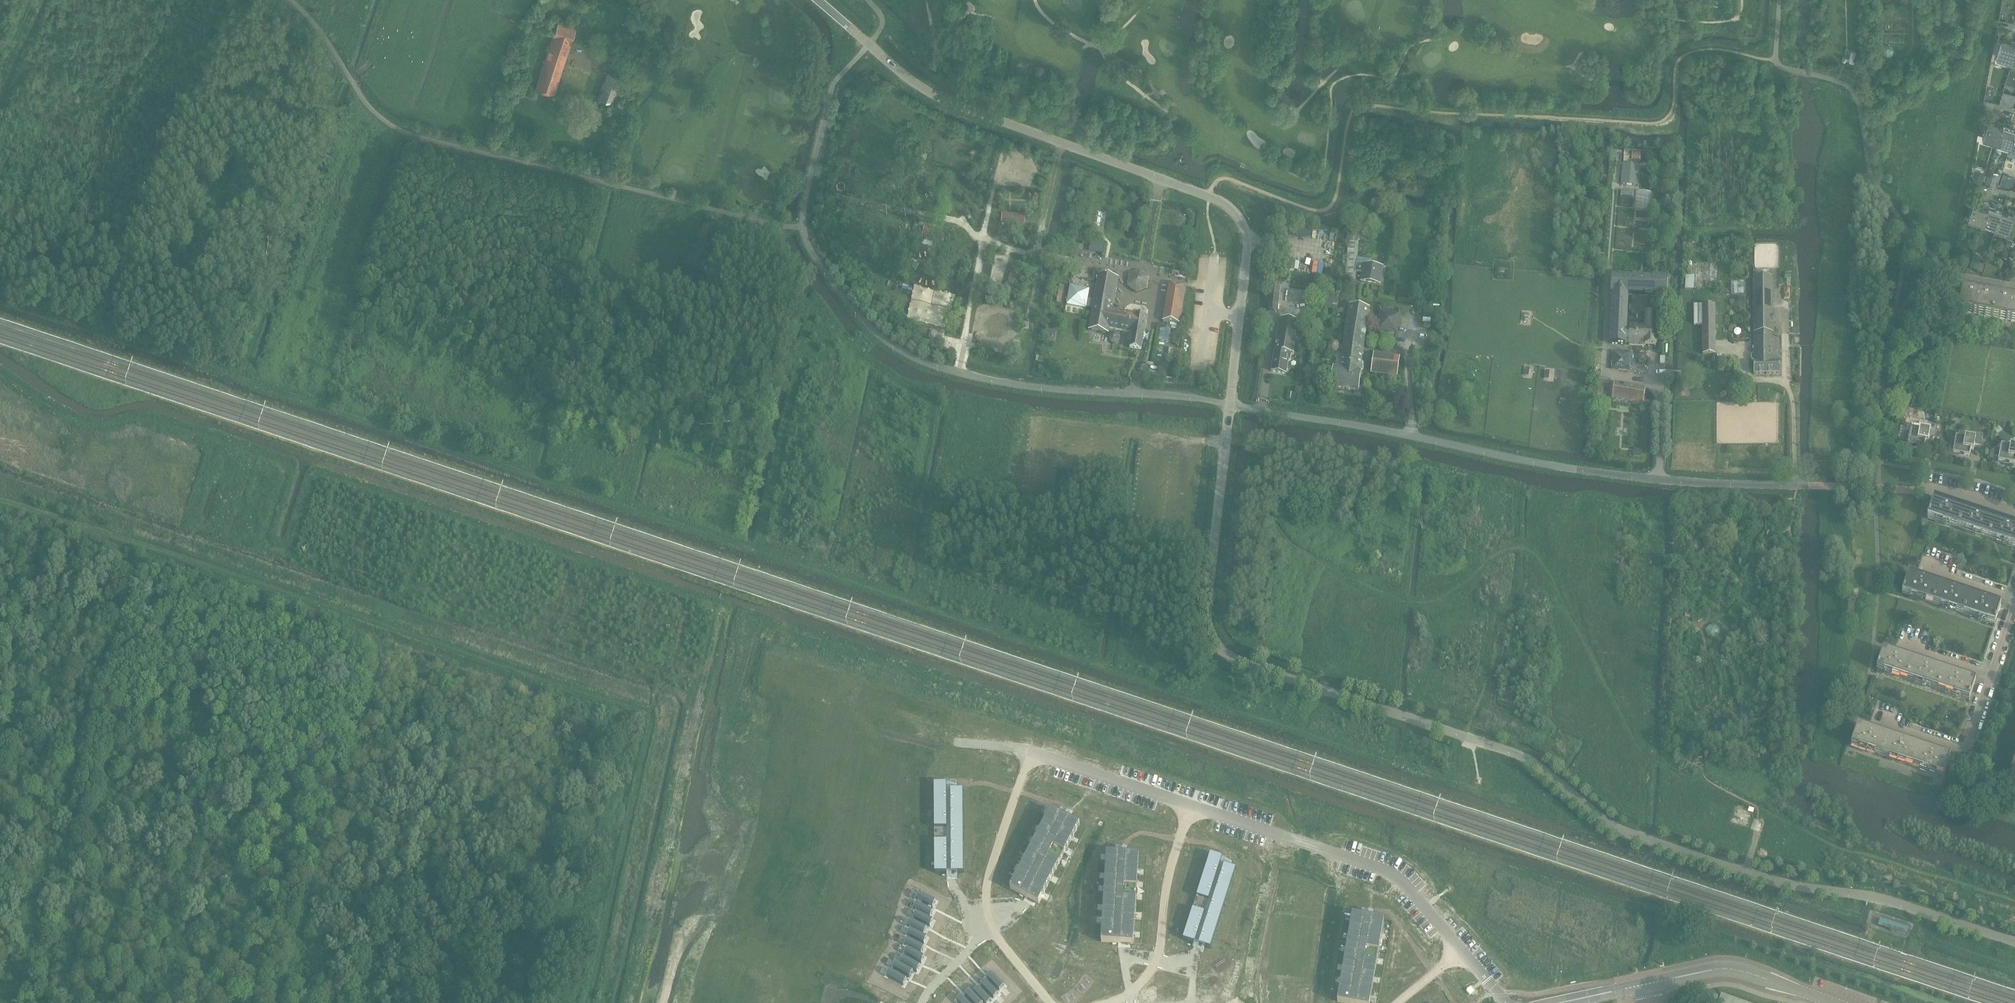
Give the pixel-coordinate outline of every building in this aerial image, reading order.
[(536,88),(554,94),(572,40),(574,39),(574,36),(574,34),(576,28),(557,22),(550,43),(548,43),(547,46),(549,47),(536,88)] [(1997,57),(2012,62),(2014,51),(2014,41),(2013,40),(2011,45),(2005,43),(2001,42),(1997,57)] [(598,97),(613,103),(623,77),(608,72),(598,97)] [(2003,91),(2000,103),(2014,106),(2014,102),(2014,94),(2003,91)] [(1982,137),(1997,142),(2003,125),(2004,123),(1998,121),(1997,125),(1987,122),(1982,137)] [(2010,146),(2014,131),(2014,124),(2012,123),(2010,128),(2003,125),(1997,142),(2010,146)] [(2013,172),(2014,168),(2014,166),(2010,164),(2013,158),(2009,156),(2004,168),(2013,172)] [(1624,164),(1623,184),(1638,185),(1639,165),(1624,164)] [(1989,172),(1988,183),(2012,185),(2013,175),(2003,174),(2003,173),(1989,172)] [(1973,203),(1968,218),(1983,223),(1988,206),(1989,206),(1989,203),(1984,202),(1982,206),(1975,204),(1973,203)] [(1988,206),(1983,223),(1996,227),(2001,210),(2002,210),(2003,206),(1997,204),(1996,208),(1989,206),(1988,206)] [(1994,232),(2007,236),(2014,212),(2014,209),(2010,208),(2009,212),(2002,210),(2001,210),(1996,227),(1994,232)] [(1105,252),(1105,242),(1091,241),(1091,251),(1105,252)] [(1373,261),(1357,258),(1359,242),(1348,241),(1345,280),(1355,281),(1356,272),(1362,273),(1361,281),(1381,284),(1383,267),(1372,266),(1373,261)] [(1129,289),(1149,290),(1150,272),(1130,271),(1129,289)] [(1099,274),(1089,329),(1109,333),(1109,328),(1133,332),(1130,348),(1141,350),(1147,316),(1113,309),(1119,278),(1099,274)] [(1611,275),(1611,293),(1612,293),(1610,344),(1625,344),(1626,343),(1629,343),(1629,345),(1656,346),(1656,344),(1657,313),(1646,313),(1646,326),(1630,325),(1630,327),(1626,326),(1628,294),(1667,295),(1667,277),(1611,275)] [(1686,288),(1695,288),(1695,275),(1686,275),(1686,288)] [(1753,277),(1754,333),(1773,333),(1773,362),(1754,363),(1754,375),(1779,374),(1779,362),(1779,345),(1783,345),(1782,334),(1775,334),(1775,330),(1773,330),(1772,277),(1753,277)] [(1732,281),(1732,294),(1745,293),(1745,281),(1732,281)] [(1163,321),(1179,324),(1186,286),(1169,283),(1163,321)] [(1270,287),(1268,312),(1278,313),(1280,288),(1270,287)] [(1996,297),(1963,291),(1959,312),(1992,318),(1996,297)] [(1324,309),(1337,311),(1338,299),(1325,297),(1324,309)] [(2014,322),(2014,300),(1996,297),(1992,318),(2014,322)] [(911,301),(907,320),(947,328),(950,308),(911,301)] [(1702,305),(1694,305),(1694,325),(1702,325),(1703,354),(1715,354),(1715,334),(1715,305),(1702,305)] [(1349,306),(1348,317),(1368,320),(1370,309),(1349,306)] [(1401,313),(1380,310),(1377,331),(1398,334),(1401,313)] [(1339,366),(1338,368),(1361,371),(1361,370),(1363,368),(1364,365),(1362,362),(1368,320),(1348,317),(1341,366),(1339,366)] [(1280,319),(1272,371),(1286,374),(1288,363),(1290,361),(1291,355),(1293,356),(1299,322),(1280,319)] [(1161,340),(1170,341),(1171,328),(1162,328),(1161,340)] [(1663,330),(1663,340),(1671,340),(1672,330),(1663,330)] [(1754,360),(1754,363),(1773,362),(1773,333),(1754,333),(1754,355),(1751,355),(1751,360),(1754,360)] [(1633,351),(1613,350),(1612,369),(1632,370),(1633,351)] [(1387,355),(1374,354),(1372,373),(1384,375),(1387,355)] [(1399,357),(1387,355),(1384,375),(1397,376),(1399,357)] [(1160,362),(1159,374),(1174,375),(1175,363),(1160,362)] [(1334,367),(1331,387),(1358,391),(1361,371),(1338,368),(1334,367)] [(1593,397),(1599,398),(1602,381),(1596,379),(1593,397)] [(1643,404),(1646,388),(1614,382),(1612,398),(1643,404)] [(1905,433),(1904,440),(1908,441),(1907,446),(1924,449),(1925,442),(1928,443),(1929,437),(1935,438),(1942,439),(1943,433),(1937,432),(1938,426),(1928,424),(1927,430),(1920,429),(1919,430),(1910,429),(1909,434),(1905,433)] [(1969,457),(1970,450),(1973,451),(1974,445),(1981,446),(1983,434),(1973,433),(1972,438),(1965,437),(1965,439),(1956,437),(1953,454),(1969,457)] [(2014,463),(2014,446),(2010,445),(2010,447),(2001,445),(2000,450),(1996,449),(1994,456),(1999,457),(1998,462),(2014,465),(2014,463)] [(1927,517),(1948,524),(1958,528),(1965,509),(1952,504),(1953,503),(1947,501),(1947,503),(1934,498),(1927,517)] [(1977,513),(1965,509),(1958,528),(1989,538),(1995,519),(1983,514),(1978,512),(1977,513)] [(2014,525),(2014,524),(2008,522),(2008,523),(1995,519),(1989,538),(2014,547),(2014,525)] [(1902,593),(1911,597),(1933,604),(1939,585),(1927,581),(1928,579),(1922,578),(1921,579),(1908,575),(1902,593)] [(1952,589),(1939,585),(1933,604),(1963,614),(1970,595),(1957,590),(1958,589),(1952,588),(1952,589)] [(1995,624),(2001,605),(1988,601),(1989,600),(1983,598),(1983,599),(1970,595),(1963,614),(1995,624)] [(1896,655),(1883,650),(1876,669),(1907,680),(1914,660),(1902,656),(1902,655),(1896,653),(1896,655)] [(1926,665),(1914,660),(1907,680),(1938,690),(1944,671),(1932,667),(1933,666),(1927,664),(1926,665)] [(1969,700),(1976,681),(1963,677),(1963,676),(1957,674),(1957,675),(1944,671),(1938,690),(1969,700)] [(1870,730),(1858,726),(1851,746),(1882,756),(1888,736),(1876,732),(1877,731),(1871,729),(1870,730)] [(1901,741),(1888,736),(1882,756),(1913,766),(1919,747),(1907,743),(1907,742),(1901,740),(1901,741)] [(1944,776),(1950,757),(1938,753),(1938,752),(1932,750),(1932,751),(1919,747),(1913,766),(1944,776)] [(947,784),(934,784),(935,873),(947,873),(947,784)] [(963,790),(951,790),(951,873),(964,873),(963,790)] [(1051,810),(1010,889),(1039,904),(1080,825),(1051,810)] [(1107,853),(1101,942),(1133,944),(1139,855),(1107,853)] [(1210,854),(1183,939),(1195,943),(1222,858),(1210,854)] [(1224,865),(1199,945),(1211,948),(1236,869),(1224,865)] [(919,893),(916,899),(933,908),(936,902),(919,893)] [(917,903),(913,909),(930,917),(933,912),(917,903)] [(916,912),(913,918),(930,927),(933,920),(916,912)] [(1337,1002),(1341,1002),(1370,1002),(1384,920),(1352,915),(1337,1002)] [(1907,935),(1909,928),(1880,919),(1878,926),(1907,935)] [(910,920),(907,926),(924,935),(927,928),(910,920)] [(910,929),(907,935),(924,944),(927,937),(910,929)] [(908,939),(904,945),(922,953),(925,947),(908,939)] [(907,948),(904,954),(921,962),(924,956),(907,948)] [(903,956),(900,963),(917,971),(920,965),(903,956)] [(896,962),(893,968),(910,977),(913,971),(896,962)] [(890,970),(887,976),(903,984),(907,978),(890,970)] [(992,971),(986,977),(1000,990),(1005,985),(992,971)] [(985,980),(981,985),(994,998),(999,993),(985,980)] [(974,991),(985,1002),(989,1002),(992,1001),(978,987),(974,991)] [(965,995),(973,1002),(983,1002),(970,990),(965,995)] [(1717,1002),(1751,1002),(1721,992),(1717,1002)]
